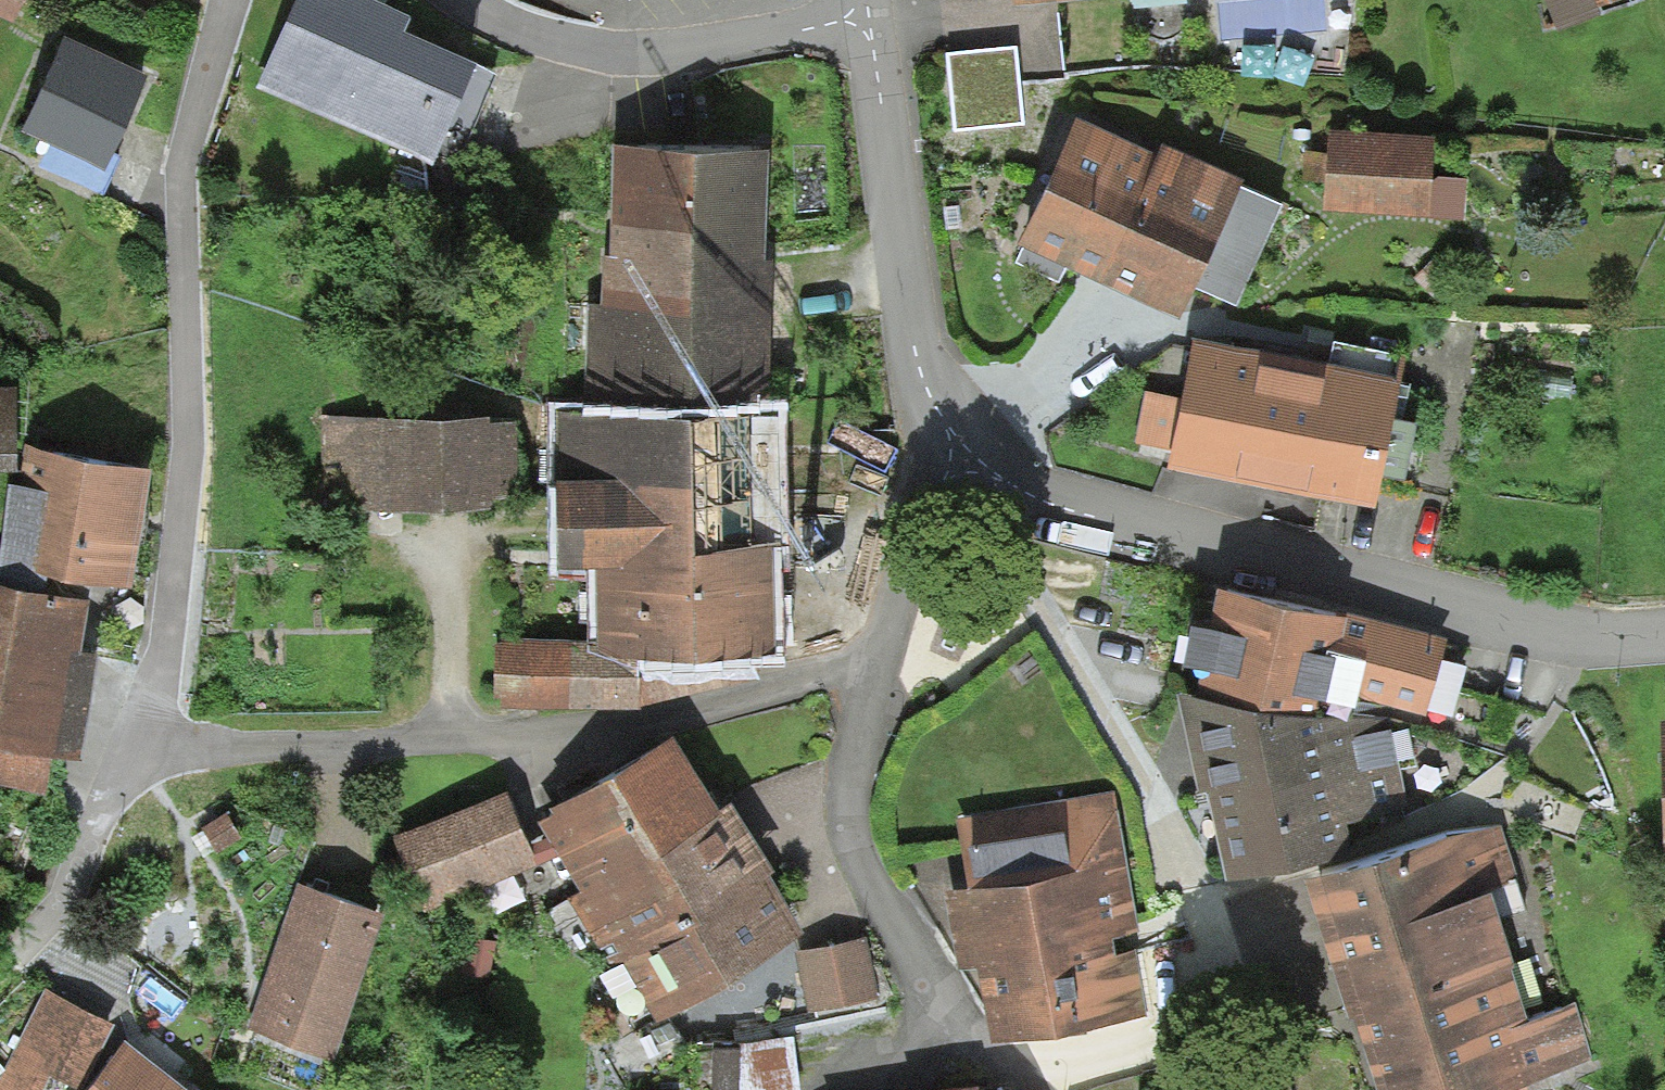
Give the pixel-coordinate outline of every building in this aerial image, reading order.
[(13,25),(25,0),(0,0),(0,18),(13,25)] [(373,0),(304,0),(265,85),(431,160),(475,64),(405,32),(412,17),(373,0)] [(1016,10),(1112,0),(1014,0),(1016,10)] [(1556,32),(1600,15),(1597,8),(1619,0),(1543,0),(1556,32)] [(146,81),(65,44),(23,136),(104,173),(146,81)] [(1017,49),(948,54),(954,131),(1023,125),(1017,49)] [(1158,159),(1075,122),(1018,250),(1100,287),(1158,159)] [(1436,144),(1328,138),(1324,215),(1432,221),(1436,144)] [(1162,149),(1158,159),(1100,287),(1181,323),(1195,292),(1240,191),(1243,186),(1162,149)] [(768,159),(612,156),(609,264),(600,264),(599,307),(561,306),(559,415),(770,417),(773,268),(766,267),(768,159)] [(1281,208),(1240,191),(1195,292),(1237,310),(1281,208)] [(1400,384),(1192,345),(1181,400),(1146,393),(1136,446),(1171,453),(1167,473),(1376,512),(1400,384)] [(0,390),(0,476),(16,476),(17,390),(0,390)] [(777,418),(770,417),(559,415),(557,574),(596,575),(596,641),(595,659),(641,660),(757,661),(774,662),(777,418)] [(517,420),(320,420),(320,514),(517,515),(517,420)] [(24,449),(20,491),(7,488),(0,553),(0,589),(44,598),(46,590),(131,594),(144,520),(151,476),(24,449)] [(1348,592),(1218,559),(1209,597),(1194,593),(1183,637),(1203,642),(1196,669),(1317,694),(1321,678),(1425,704),(1446,624),(1346,599),(1348,592)] [(49,799),(51,766),(83,767),(98,663),(80,660),(89,608),(44,598),(0,589),(0,789),(49,799)] [(595,659),(596,641),(496,638),(494,708),(639,712),(641,660),(595,659)] [(758,686),(757,661),(641,660),(639,712),(758,686)] [(1197,759),(1199,770),(1207,769),(1398,749),(1390,709),(1317,694),(1196,669),(1176,669),(1197,759)] [(720,787),(673,711),(549,787),(553,794),(537,803),(548,821),(559,840),(581,877),(720,787)] [(1398,749),(1207,769),(1211,788),(1226,860),(1411,815),(1398,749)] [(530,829),(508,777),(394,826),(426,899),(539,850),(539,849),(530,829)] [(731,782),(720,787),(581,877),(568,888),(612,960),(622,952),(767,857),(775,852),(731,782)] [(958,810),(968,871),(1102,849),(1114,927),(1138,923),(1116,785),(958,810)] [(1499,810),(1308,861),(1346,1003),(1358,1000),(1360,1007),(1382,1089),(1476,1089),(1593,1059),(1575,993),(1527,1006),(1511,945),(1514,944),(1504,907),(1523,902),(1499,810)] [(530,829),(539,849),(559,840),(548,821),(530,829)] [(968,871),(945,872),(956,954),(977,951),(979,963),(988,1032),(1145,1010),(1136,942),(1116,945),(1114,927),(1102,849),(968,871)] [(803,918),(767,857),(622,952),(657,1009),(803,918)] [(335,1043),(382,893),(298,867),(251,1017),(335,1043)] [(867,929),(794,943),(806,1009),(880,995),(867,929)] [(497,935),(469,930),(462,968),(490,973),(497,935)] [(113,1012),(45,981),(15,1045),(50,1061),(84,1076),(113,1012)] [(125,1026),(74,1089),(208,1089),(125,1026)] [(714,1044),(712,1089),(760,1089),(801,1085),(795,1033),(714,1044)] [(15,1045),(0,1077),(0,1089),(37,1089),(50,1061),(15,1045)] [(977,1067),(903,1078),(904,1089),(979,1089),(978,1082),(977,1067)] [(978,1082),(979,1089),(1030,1089),(1026,1076),(978,1082)]
